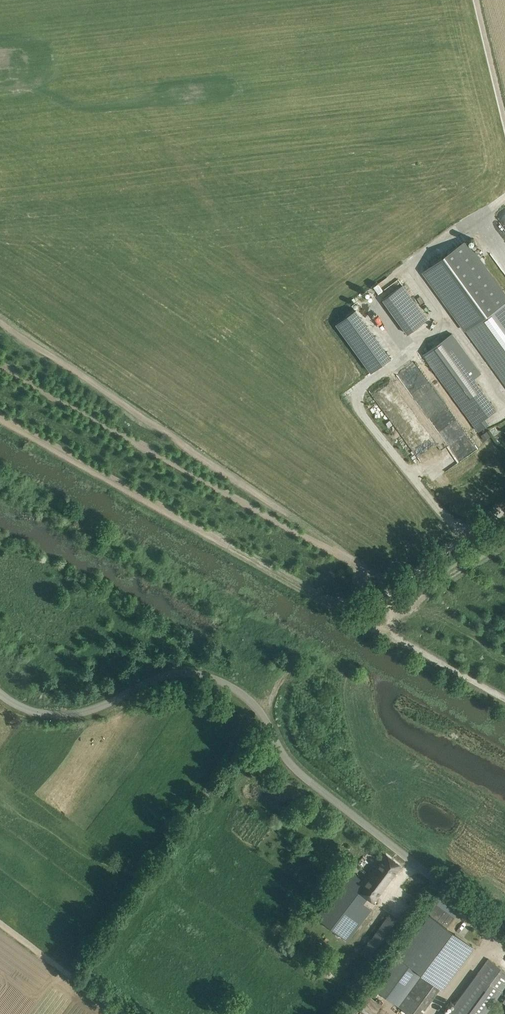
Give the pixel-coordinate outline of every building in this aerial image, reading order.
[(424,270),(467,329),(504,381),(504,294),(466,240),(424,270)] [(427,319),(399,278),(390,284),(393,289),(381,297),(405,333),(427,319)] [(355,307),(334,321),(367,372),(388,358),(355,307)] [(485,418),(496,409),(472,377),(480,371),(452,333),(423,354),(479,430),(489,423),(485,418)] [(430,404),(428,375),(406,376),(407,389),(416,388),(417,405),(427,404),(430,404)] [(378,387),(395,415),(405,408),(388,380),(378,387)] [(365,882),(351,871),(316,917),(347,941),(371,909),(362,902),(367,897),(372,901),(400,865),(386,854),(365,882)] [(400,886),(395,895),(385,909),(401,918),(415,897),(400,886)] [(435,903),(428,912),(447,926),(458,912),(449,905),(444,910),(435,903)] [(374,987),(410,1013),(418,1013),(439,987),(441,988),(473,946),(429,913),(374,987)] [(360,953),(372,963),(402,922),(389,914),(360,953)] [(504,985),(504,970),(489,958),(447,1013),(484,1013),(504,985)]
